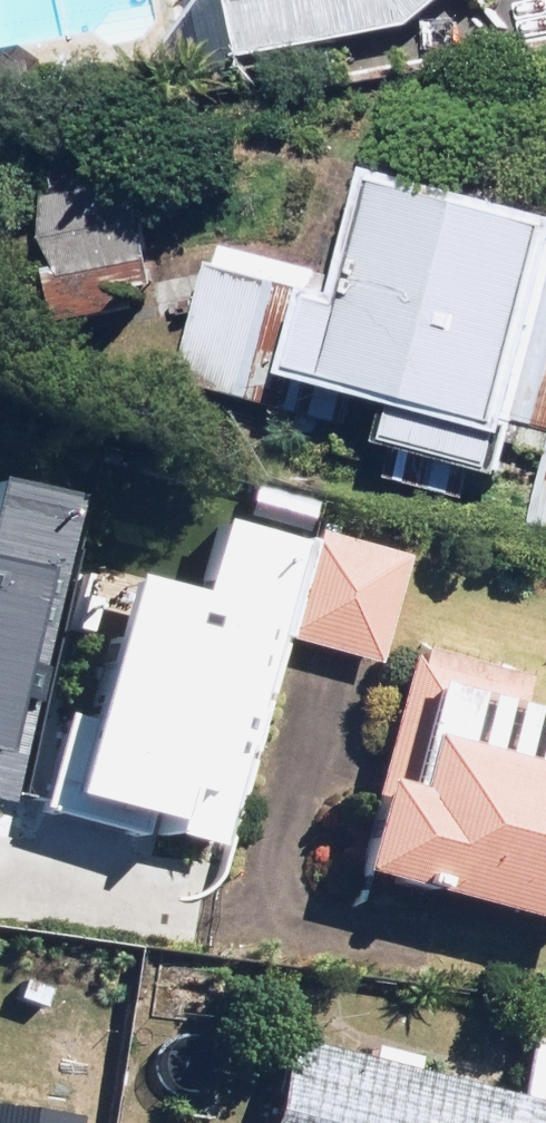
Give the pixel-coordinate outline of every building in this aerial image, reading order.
[(248,61),(410,27),(446,0),(235,0),(248,61)] [(158,302),(134,176),(41,193),(64,319),(158,302)] [(176,388),(350,431),(356,405),(401,417),(383,487),(458,506),(466,475),(509,486),(545,335),(545,228),(357,182),(339,253),(318,248),(311,277),(210,252),(176,388)] [(194,799),(220,683),(62,648),(96,494),(10,475),(21,425),(0,420),(0,756),(194,799)] [(276,644),(299,541),(203,520),(180,624),(276,644)] [(299,541),(276,644),(373,666),(396,562),(299,541)] [(404,649),(336,883),(545,943),(545,713),(514,703),(520,683),(404,649)] [(509,1104),(545,1112),(545,1014),(529,1010),(509,1104)] [(509,1104),(264,1052),(249,1122),(545,1122),(545,1112),(509,1104)]
